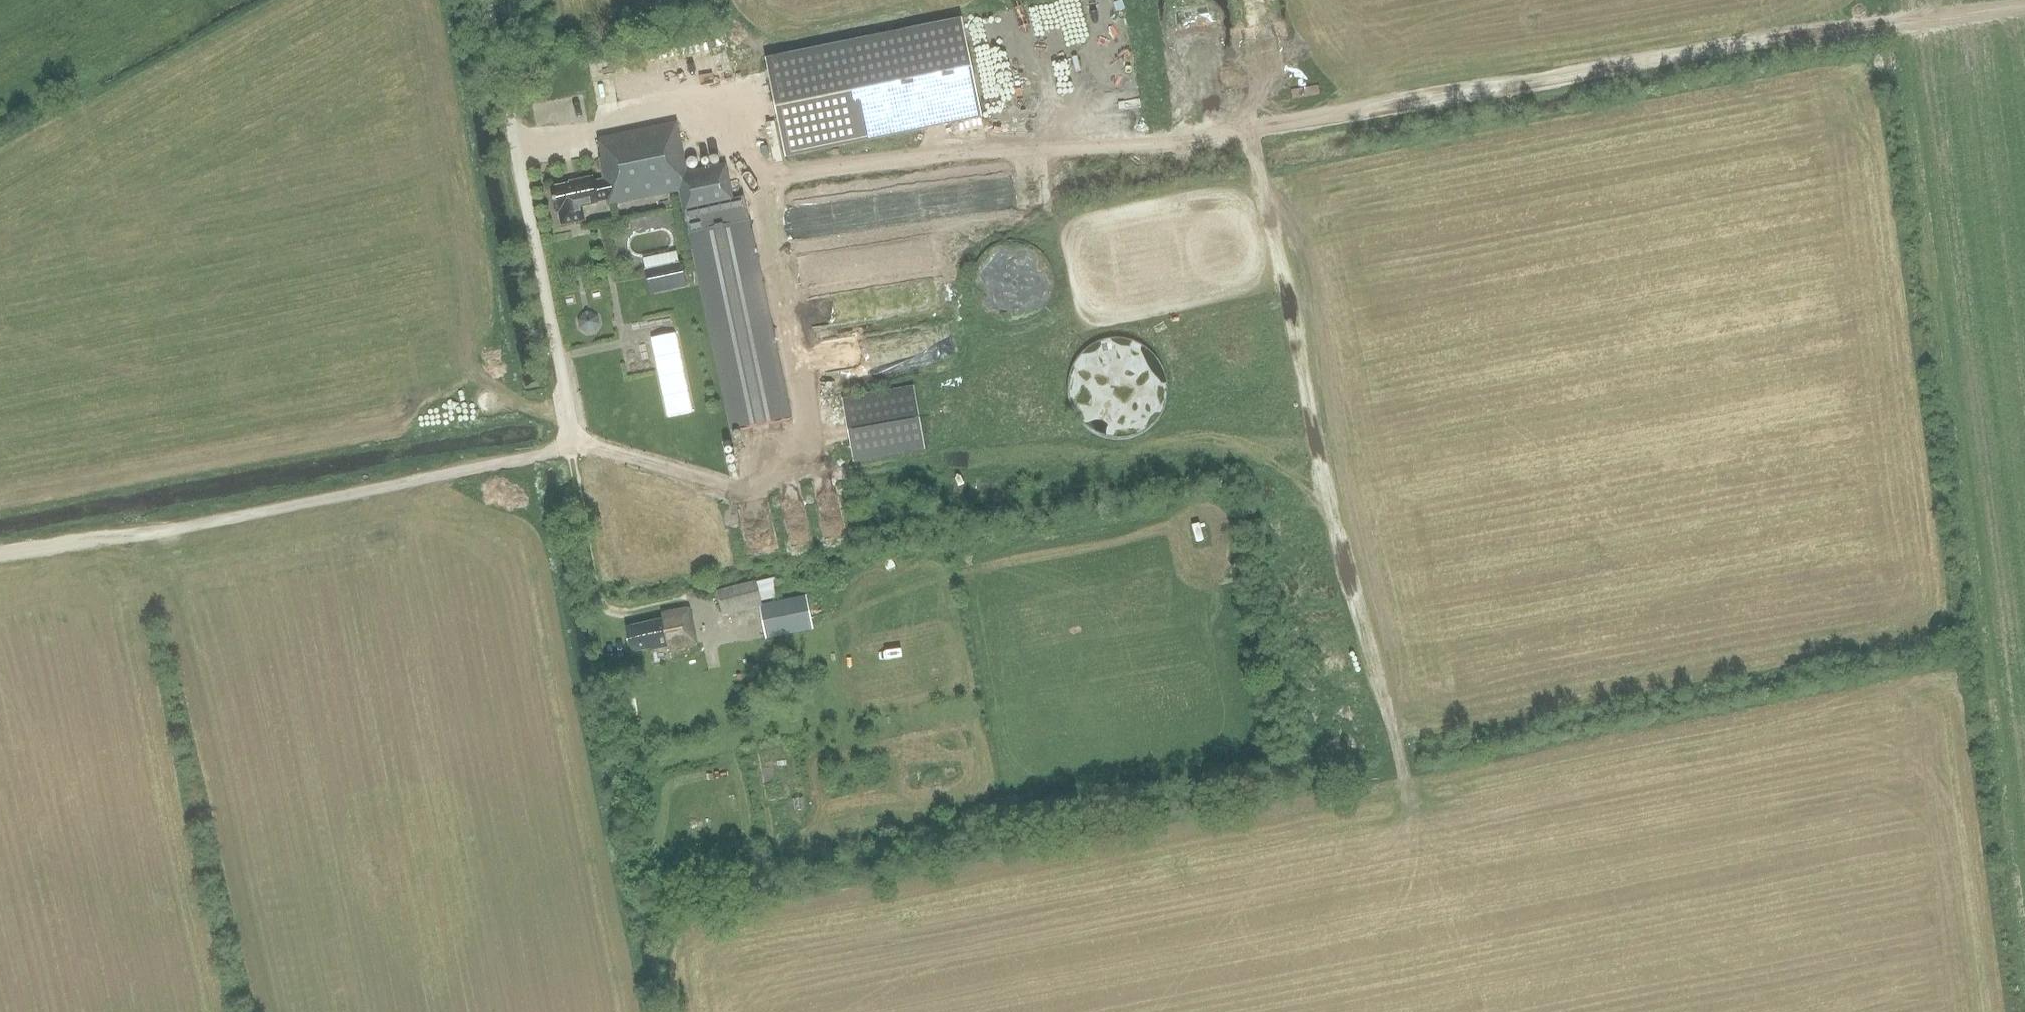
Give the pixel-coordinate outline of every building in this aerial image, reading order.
[(983,117),(963,19),(766,59),(786,157),(983,117)] [(554,189),(558,210),(561,210),(564,224),(587,220),(584,205),(599,202),(599,200),(611,198),(612,204),(681,190),(731,430),(792,418),(742,181),(730,183),(726,168),(687,176),(676,123),(601,139),(605,157),(603,158),(607,181),(596,183),(595,179),(572,183),(572,185),(554,189)] [(971,278),(971,284),(971,289),(973,295),(975,300),(977,305),(980,310),(984,314),(989,318),(994,321),(999,323),(1004,325),(1010,325),(1016,326),(1021,325),(1027,323),(1032,321),(1037,318),(1042,314),(1045,310),(1049,305),(1051,300),(1053,295),(1054,289),(1055,284),(1054,278),(1053,272),(1051,267),(1049,262),(1045,257),(1042,253),(1037,249),(1032,247),(1027,244),(1021,243),(1016,242),(1010,242),(1004,243),(999,244),(994,247),(989,249),(984,253),(980,257),(977,262),(975,267),(973,272),(971,278)] [(650,294),(687,286),(681,261),(645,268),(650,294)] [(913,382),(842,394),(853,457),(924,445),(913,382)] [(814,630),(807,594),(778,600),(774,578),(718,590),(724,616),(751,609),(757,640),(766,638),(768,650),(785,646),(783,635),(814,630)] [(671,652),(697,647),(690,610),(665,615),(666,623),(630,629),(634,649),(651,646),(652,651),(670,648),(671,652)]
